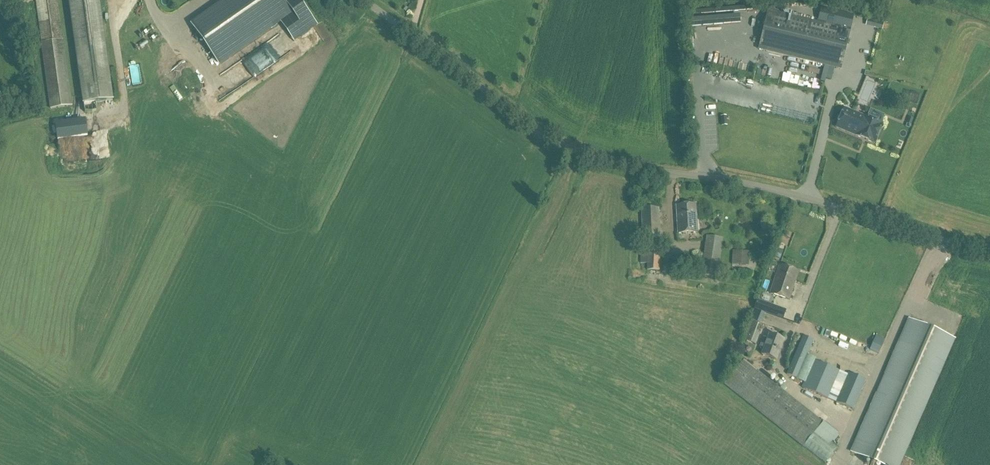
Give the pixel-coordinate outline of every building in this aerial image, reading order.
[(59,0),(36,0),(52,109),(73,106),(59,0)] [(85,104),(115,100),(100,0),(70,0),(85,104)] [(195,30),(219,64),(283,20),(303,46),(322,33),(299,0),(238,0),(195,30)] [(769,11),(759,50),(842,69),(851,29),(825,23),(825,24),(769,11)] [(876,21),(874,29),(882,31),(883,23),(876,21)] [(867,94),(850,88),(847,96),(864,102),(867,94)] [(837,128),(875,143),(883,123),(844,109),(837,128)] [(884,182),(879,201),(886,203),(891,184),(884,182)] [(921,195),(916,212),(927,216),(933,198),(921,195)] [(677,205),(679,233),(699,232),(697,204),(677,205)] [(644,241),(662,240),(660,208),(642,209),(644,241)] [(719,278),(725,238),(707,235),(704,260),(699,260),(698,269),(702,270),(701,275),(719,278)] [(732,273),(750,274),(751,244),(734,243),(732,273)] [(641,264),(648,263),(648,270),(661,270),(662,246),(642,245),(641,264)] [(780,259),(783,251),(777,249),(774,257),(780,259)] [(771,293),(790,300),(800,271),(781,265),(771,293)] [(770,314),(783,319),(786,309),(773,306),(770,314)] [(955,339),(910,319),(853,452),(883,464),(900,464),(955,339)] [(757,346),(764,327),(754,323),(746,342),(757,346)] [(812,337),(816,328),(809,324),(805,333),(812,337)] [(763,355),(778,360),(785,340),(770,334),(763,355)] [(815,340),(804,335),(787,375),(799,379),(815,340)] [(663,381),(670,363),(661,360),(654,377),(663,381)] [(803,388),(836,401),(847,374),(816,360),(803,388)] [(804,447),(824,422),(744,361),(725,385),(804,447)] [(867,380),(850,372),(837,402),(855,410),(867,380)] [(787,386),(796,394),(800,390),(790,382),(787,386)] [(806,449),(826,464),(839,447),(833,442),(818,432),(806,449)]
